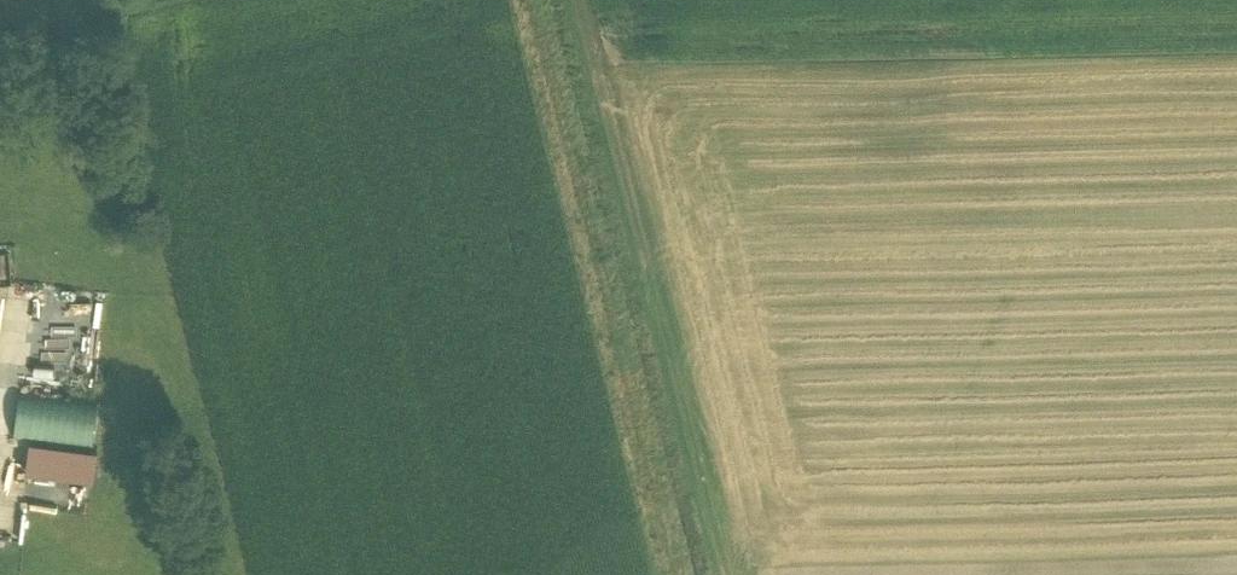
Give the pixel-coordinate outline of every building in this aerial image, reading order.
[(8,393),(5,432),(90,438),(92,399),(8,393)] [(17,439),(15,471),(83,477),(86,444),(17,439)]
